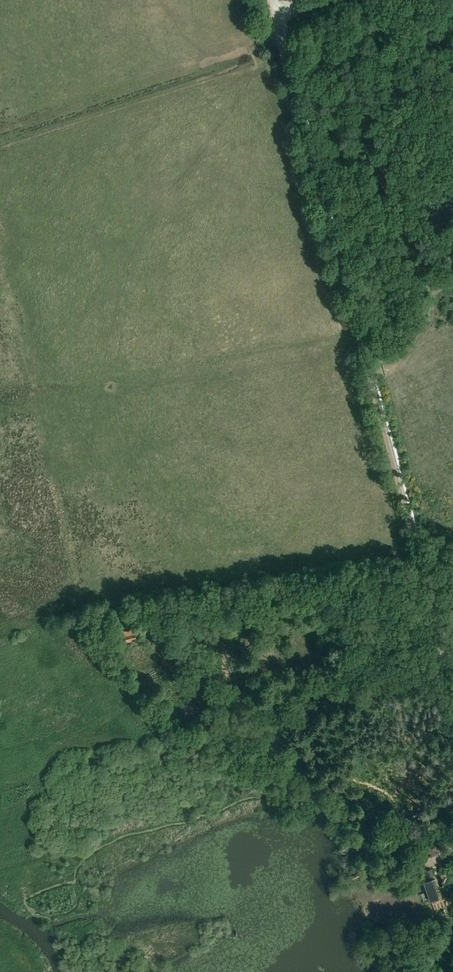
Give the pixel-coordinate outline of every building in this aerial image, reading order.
[(124,631),(126,642),(138,639),(136,629),(124,631)] [(426,871),(427,877),(434,875),(432,869),(426,871)] [(429,900),(431,900),(431,901),(441,898),(434,877),(425,880),(428,890),(426,890),(429,900)]
